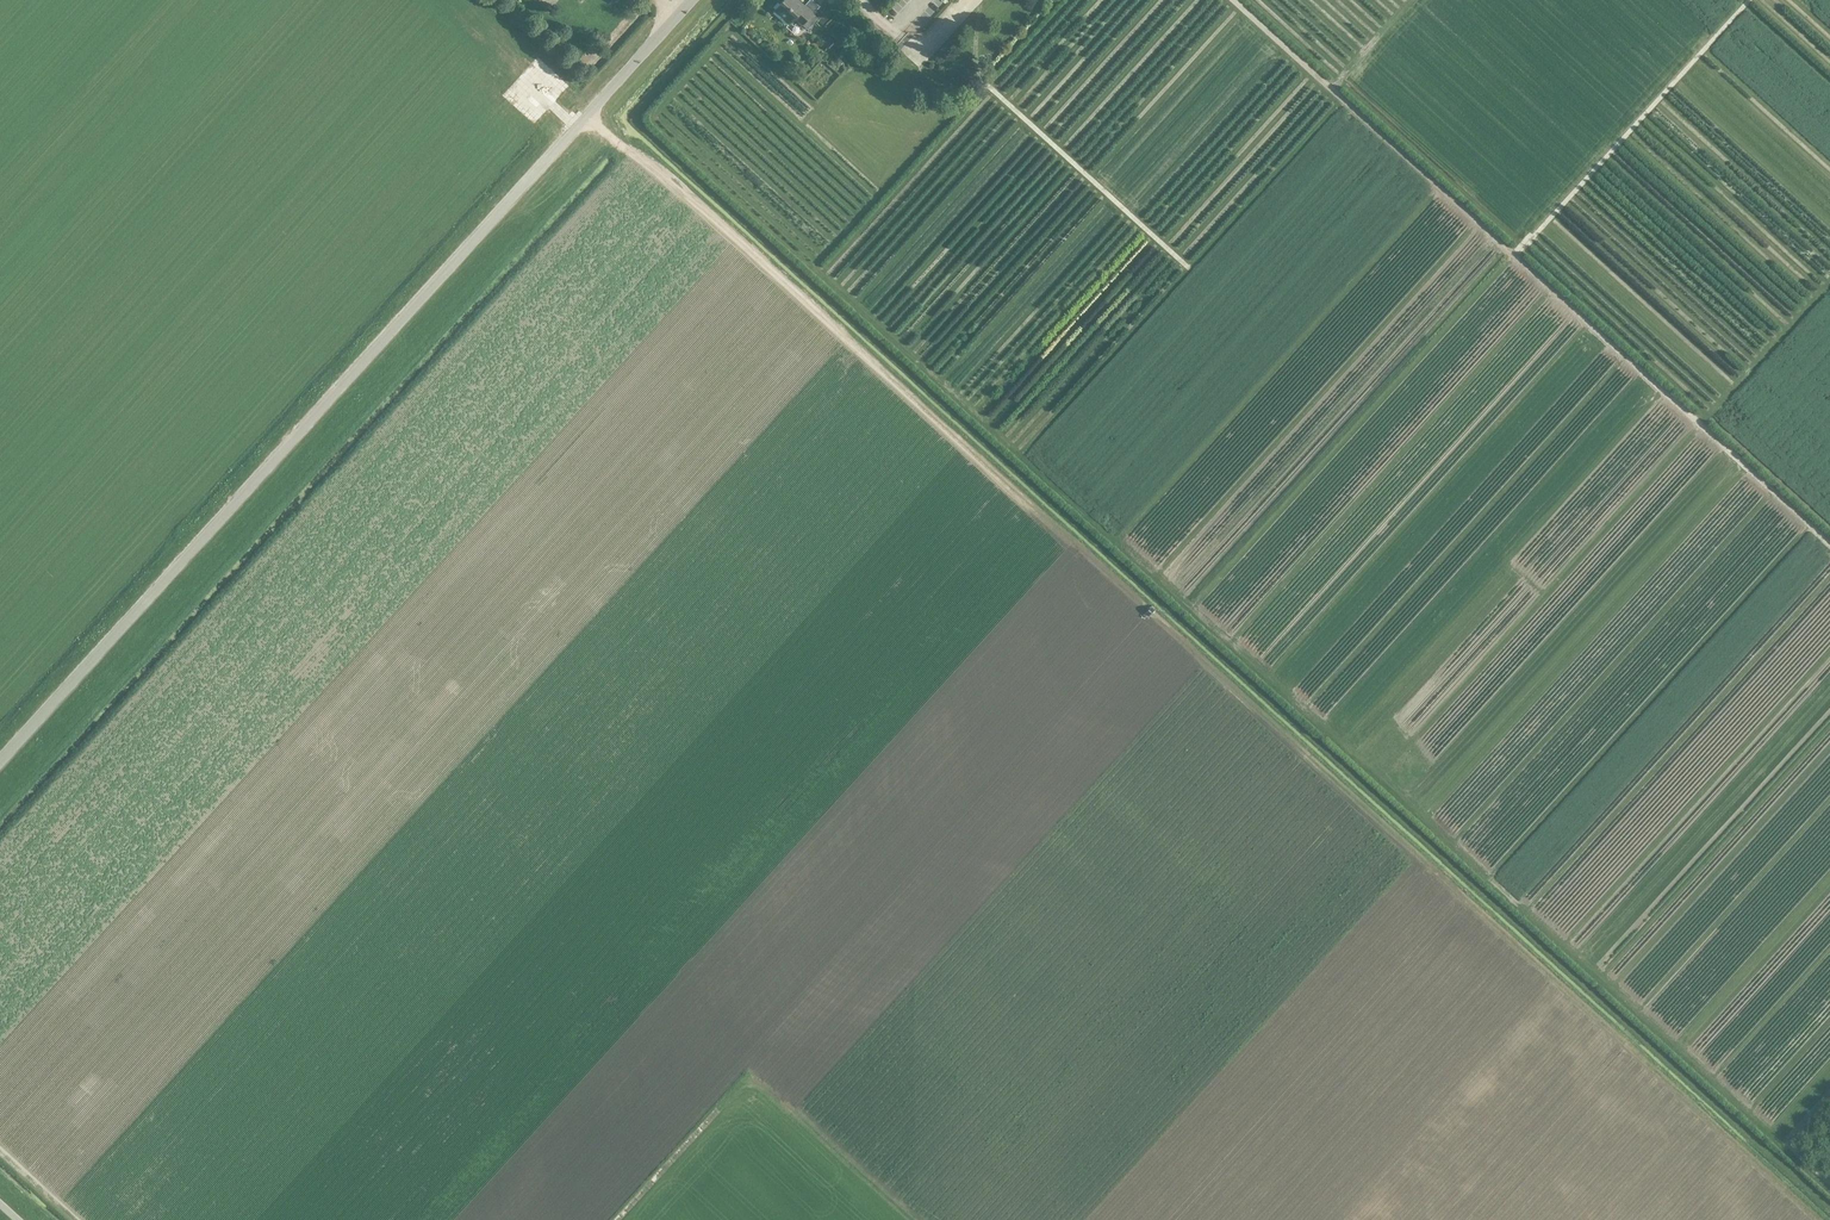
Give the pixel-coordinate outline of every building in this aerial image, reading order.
[(798,0),(784,0),(774,11),(789,24),(795,18),(802,25),(819,7),(812,0),(810,0),(804,6),(798,0)] [(829,16),(821,25),(834,36),(842,28),(829,16)] [(137,595),(142,600),(155,587),(150,582),(137,595)] [(1821,1133),(1827,1140),(1829,1138),(1829,1132),(1826,1128),(1821,1133)] [(1807,1157),(1824,1145),(1820,1139),(1803,1152),(1807,1157)]
